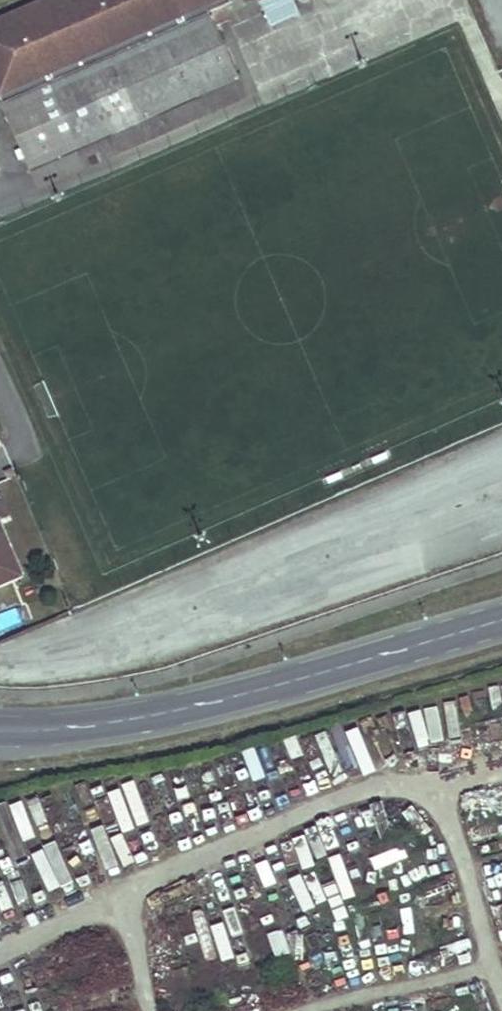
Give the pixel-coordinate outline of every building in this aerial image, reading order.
[(2,103),(224,7),(233,2),(232,0),(53,0),(0,23),(0,100),(2,103)] [(303,14),(297,0),(261,0),(259,1),(270,27),(303,14)] [(224,7),(2,103),(31,171),(240,80),(216,25),(230,19),(224,7)] [(240,80),(31,171),(39,190),(248,98),(240,80)] [(14,467),(5,471),(8,478),(17,475),(14,467)] [(0,493),(0,520),(12,515),(2,492),(0,493)] [(22,573),(0,523),(0,583),(22,573)] [(100,863),(103,871),(116,866),(102,827),(90,831),(95,846),(81,850),(87,867),(100,863)] [(56,843),(31,854),(49,895),(74,884),(56,843)]
